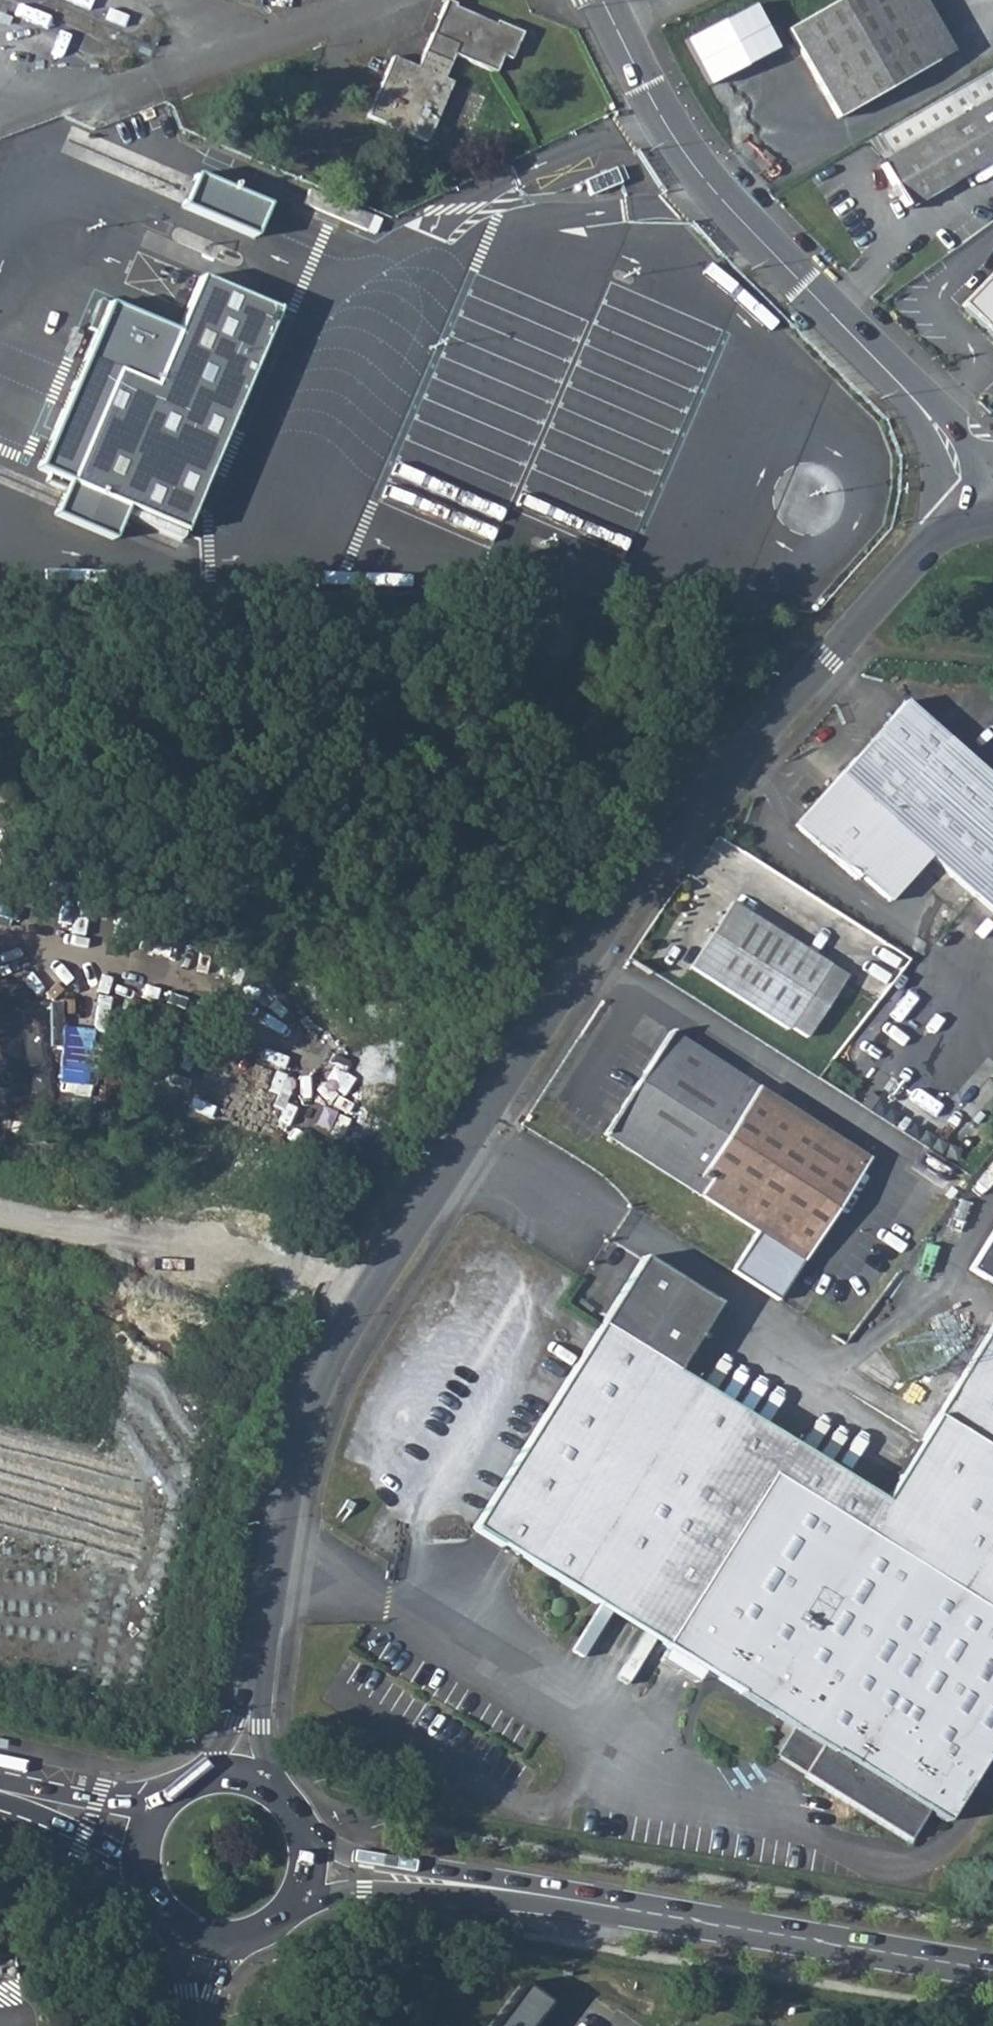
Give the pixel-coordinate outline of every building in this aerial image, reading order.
[(892,0),(840,0),(784,31),(834,121),(929,67),(892,0)] [(386,57),(360,117),(418,142),(444,83),(438,80),(448,55),(489,73),(495,57),(505,61),(516,34),(490,22),(488,26),(448,9),(449,5),(440,1),(411,67),(389,58),(386,57)] [(708,82),(774,49),(750,2),(684,35),(708,82)] [(880,134),(873,137),(886,159),(875,165),(901,211),(992,158),(992,69),(880,134)] [(873,137),(862,144),(875,165),(886,159),(873,137)] [(583,181),(589,197),(618,184),(611,169),(583,181)] [(179,205),(253,238),(267,208),(193,175),(179,205)] [(956,305),(992,341),(992,266),(956,305)] [(127,510),(172,529),(267,311),(226,294),(190,278),(169,328),(107,301),(34,470),(65,483),(127,510)] [(127,510),(65,483),(51,515),(113,541),(127,510)] [(901,699),(792,822),(853,879),(857,874),(886,899),(925,855),(992,914),(992,780),(901,699)] [(688,965),(785,1029),(826,964),(732,904),(728,901),(688,965)] [(597,1135),(671,1184),(794,1263),(860,1163),(848,1155),(818,1135),(736,1082),(664,1034),(597,1135)] [(967,1269),(992,1285),(992,1228),(967,1269)] [(466,1524),(589,1602),(597,1591),(666,1635),(659,1646),(735,1694),(734,1696),(788,1730),(814,1747),(797,1774),(902,1842),(921,1812),(937,1823),(992,1736),(992,1440),(940,1406),(879,1502),(670,1372),(713,1305),(639,1258),(466,1524)] [(940,1406),(992,1440),(992,1323),(940,1406)] [(797,1774),(814,1747),(788,1730),(770,1758),(797,1774)] [(0,1739),(0,1747),(6,1749),(8,1740),(0,1739)]
